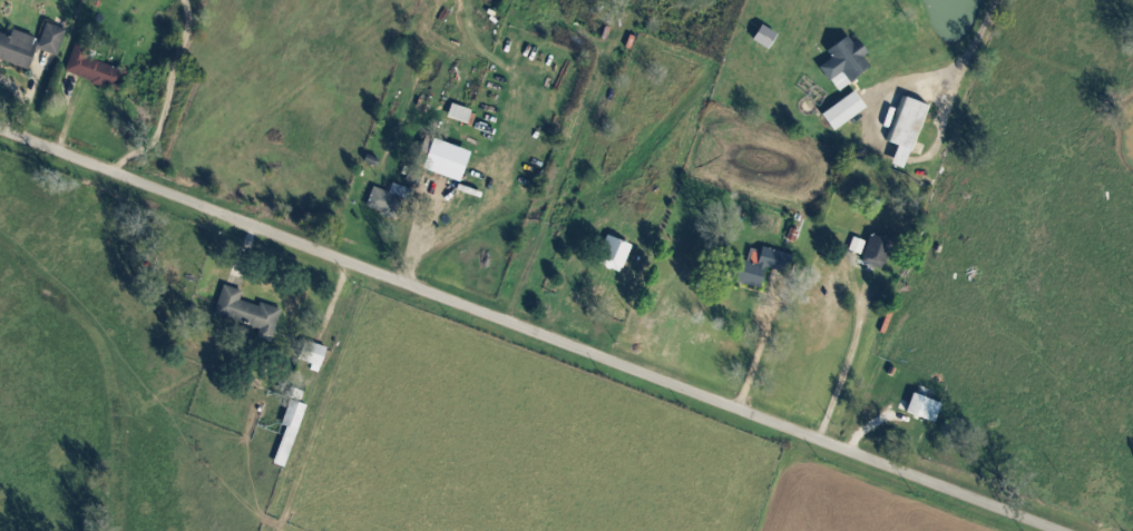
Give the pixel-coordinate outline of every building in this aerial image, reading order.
[(39,50),(61,56),(69,30),(49,24),(44,40),(15,32),(13,37),(0,33),(0,60),(33,70),(39,50)] [(863,41),(857,45),(852,37),(831,51),(836,59),(824,67),(841,92),(876,70),(868,57),(872,55),(863,41)] [(69,74),(108,87),(108,85),(121,89),(128,70),(76,52),(69,74)] [(871,109),(859,92),(826,115),(839,132),(871,109)] [(894,144),(903,147),(896,166),(909,171),(933,106),(911,98),(894,144)] [(445,204),(459,208),(466,188),(452,184),(445,204)] [(377,188),(369,209),(401,221),(412,191),(396,185),(393,193),(377,188)] [(883,271),(896,246),(876,236),(864,261),(883,271)] [(600,265),(626,274),(636,246),(611,237),(600,265)] [(852,251),(865,256),(870,243),(857,238),(852,251)] [(797,257),(767,248),(762,264),(749,260),(742,284),(766,290),(768,282),(767,281),(770,271),(792,277),(797,257)] [(285,310),(263,304),(262,307),(244,301),(247,292),(227,286),(218,316),(263,330),(260,340),(275,345),(285,310)] [(910,414),(939,422),(945,403),(916,394),(910,414)] [(286,427),(290,428),(278,465),(290,469),(310,406),(294,401),(286,427)]
